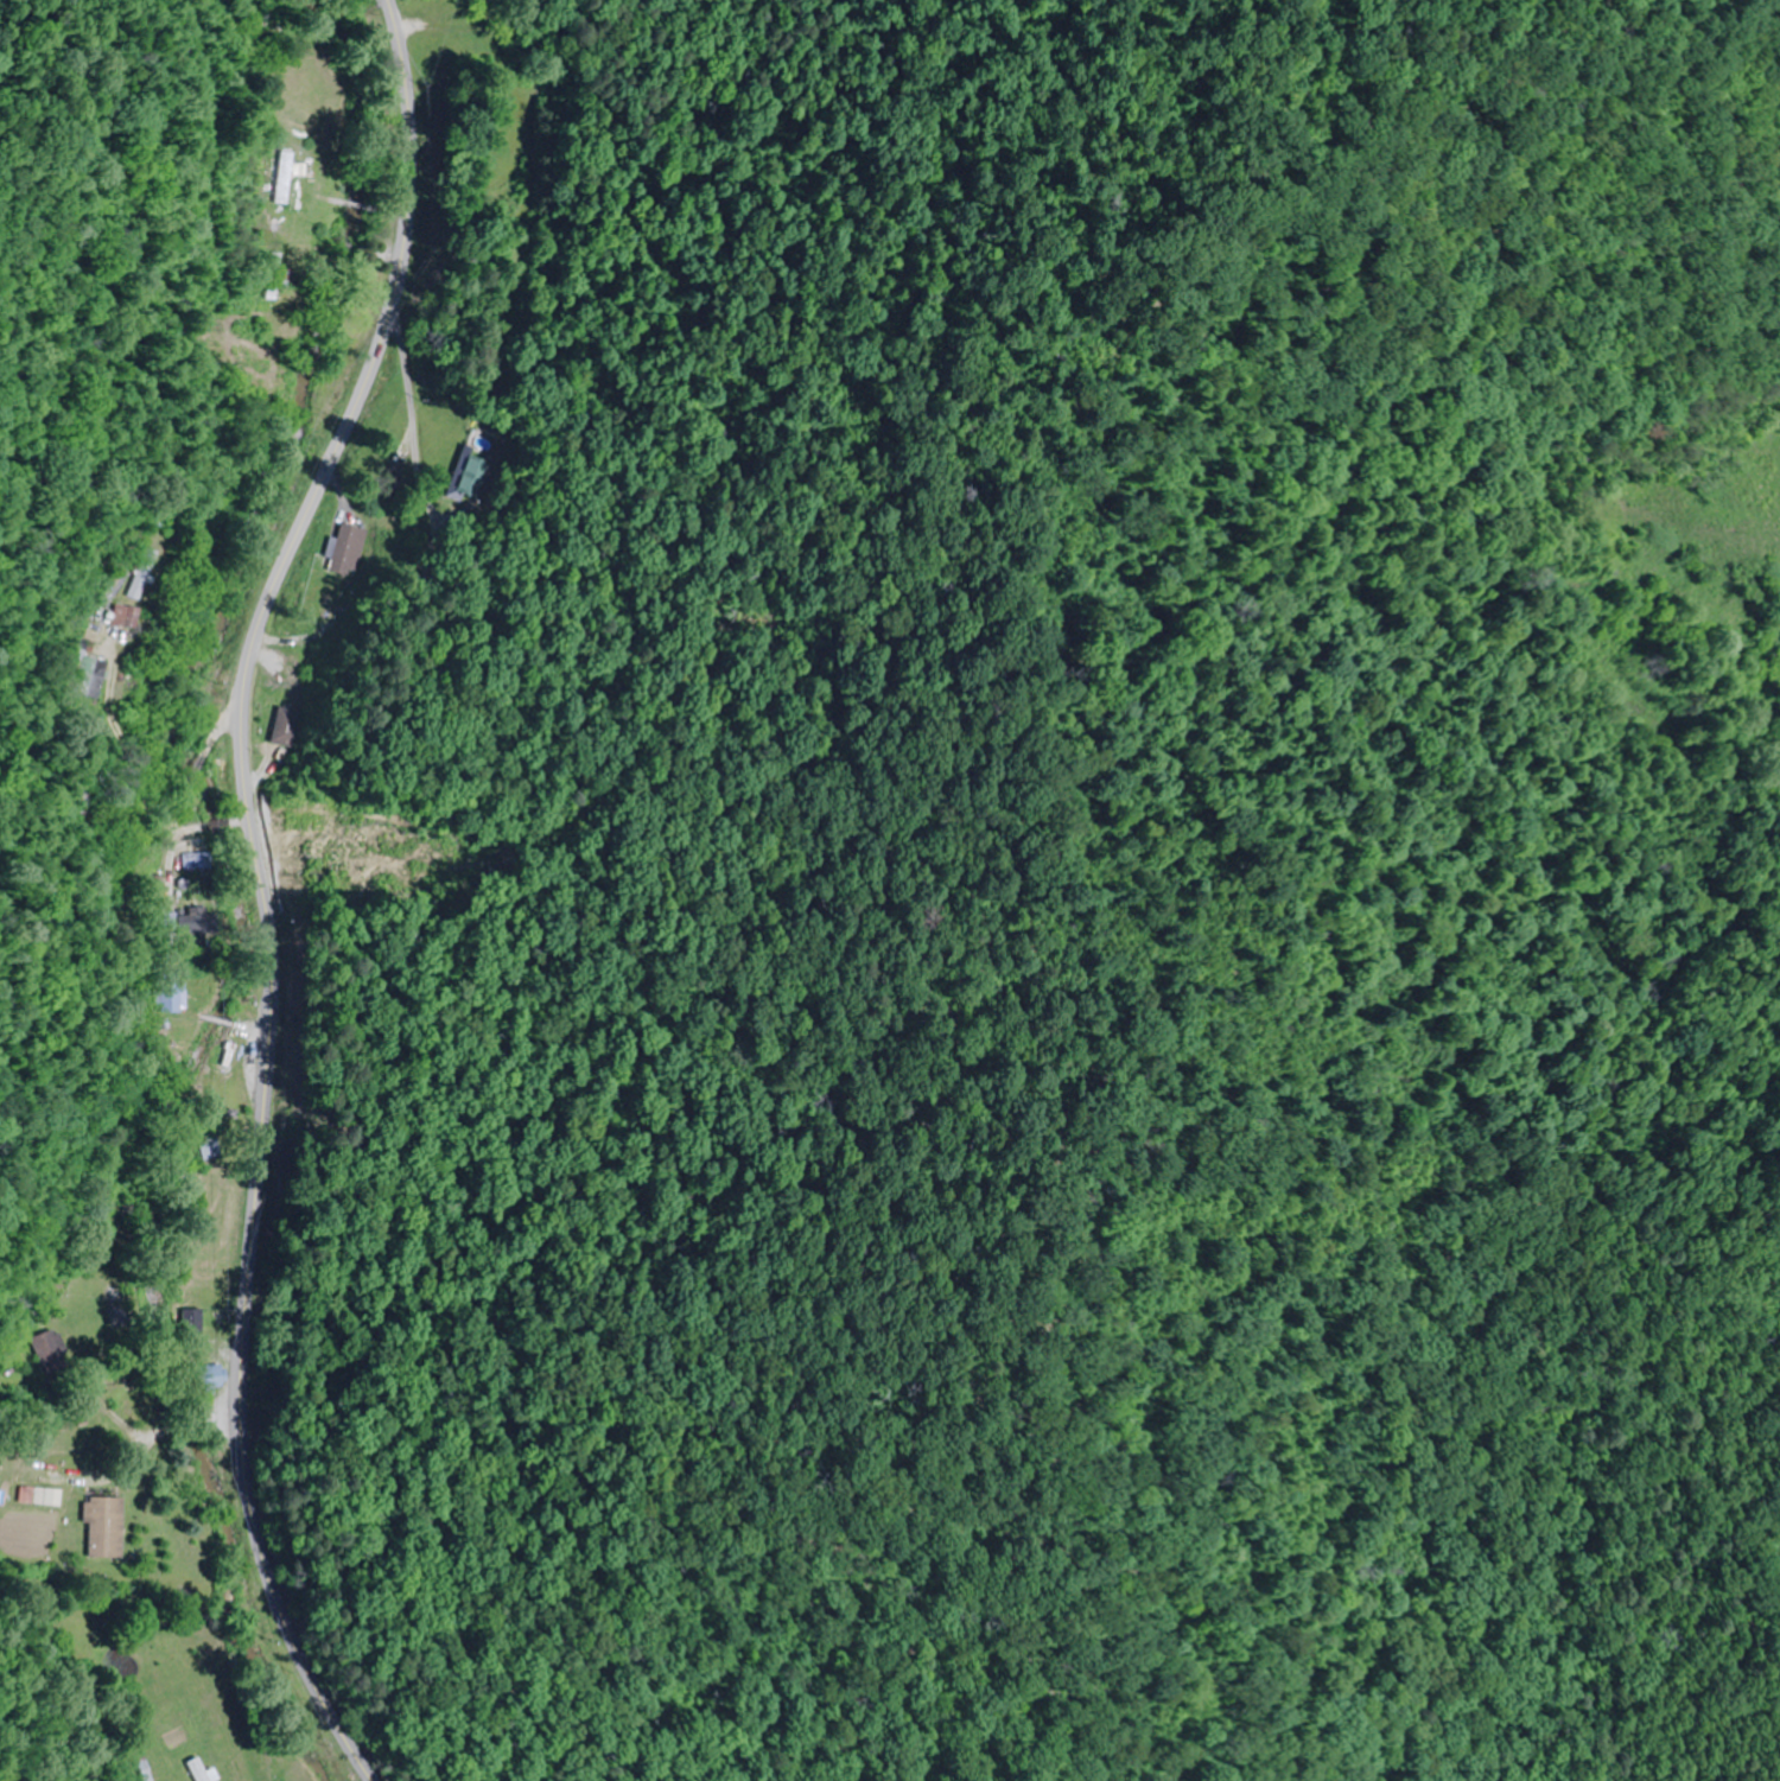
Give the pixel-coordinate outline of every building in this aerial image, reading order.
[(289,287),(289,269),(282,269),(282,253),(268,253),(268,299),(281,299),(281,287),(289,287)] [(471,495),(471,457),(455,457),(455,495),(471,495)] [(325,570),(349,577),(363,529),(339,522),(325,570)] [(199,870),(199,854),(183,854),(183,870),(199,870)] [(183,973),(161,973),(161,1014),(183,1014),(183,973)] [(202,1137),(209,1162),(222,1159),(216,1133),(202,1137)] [(39,1369),(62,1361),(52,1330),(28,1339),(39,1369)] [(196,1395),(224,1395),(224,1367),(196,1367),(196,1395)] [(55,1490),(32,1490),(32,1503),(55,1503),(55,1490)] [(117,1559),(117,1497),(81,1497),(81,1524),(84,1524),(84,1559),(117,1559)] [(194,1780),(210,1780),(212,1780),(209,1771),(202,1773),(197,1757),(186,1761),(194,1780)]
